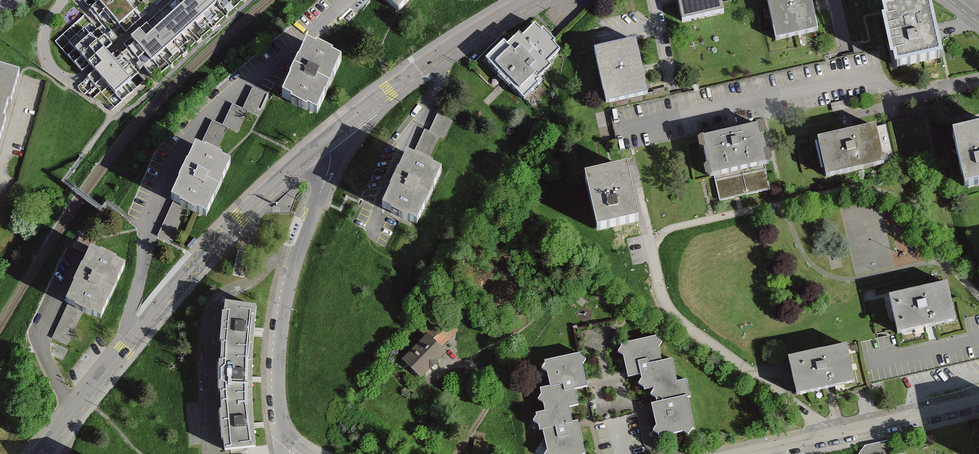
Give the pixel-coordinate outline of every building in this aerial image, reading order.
[(122,0),(93,0),(118,28),(134,13),(122,0)] [(147,39),(139,31),(130,39),(151,63),(222,0),(191,0),(147,39)] [(398,15),(412,0),(382,0),(398,15)] [(684,23),(726,14),(723,0),(679,0),(684,23)] [(779,43),(822,33),(814,0),(769,0),(779,43)] [(937,9),(890,19),(904,78),(950,67),(937,9)] [(505,45),(487,62),(527,102),(544,84),(540,80),(552,69),(547,64),(560,52),(537,29),(524,42),(520,38),(508,49),(505,45)] [(637,46),(597,54),(608,104),(648,96),(637,46)] [(344,64),(307,48),(282,105),(318,120),(344,64)] [(106,56),(103,52),(87,66),(91,70),(115,97),(131,83),(106,56)] [(9,112),(20,74),(0,69),(0,110),(9,112)] [(267,95),(253,89),(244,110),(247,111),(258,116),(267,95)] [(247,111),(244,110),(232,105),(223,126),(228,128),(238,132),(247,111)] [(441,108),(430,133),(440,137),(445,139),(455,114),(441,108)] [(0,110),(0,142),(9,112),(0,110)] [(228,128),(223,126),(212,121),(203,143),(219,150),(228,128)] [(760,127),(704,143),(715,182),(771,166),(760,127)] [(440,137),(430,133),(423,130),(414,153),(430,159),(440,137)] [(889,167),(880,130),(820,145),(829,181),(889,167)] [(958,136),(969,187),(978,185),(978,131),(958,136)] [(229,169),(194,154),(169,210),(205,225),(229,169)] [(443,178),(410,162),(385,217),(418,232),(443,178)] [(771,166),(715,182),(719,199),(776,184),(771,166)] [(631,177),(588,187),(599,240),(643,231),(631,177)] [(98,329),(123,274),(86,258),(62,313),(98,329)] [(947,282),(888,296),(896,333),(956,319),(947,282)] [(225,305),(221,355),(253,356),(256,309),(225,305)] [(442,313),(422,334),(426,338),(440,351),(460,329),(442,313)] [(440,351),(426,338),(402,364),(423,383),(447,357),(440,351)] [(621,349),(629,381),(649,376),(656,403),(690,394),(686,378),(677,380),(671,357),(661,360),(656,340),(621,349)] [(859,388),(851,351),(791,365),(799,402),(859,388)] [(587,384),(579,352),(545,360),(553,392),(574,387),(587,384)] [(220,403),(253,403),(253,356),(221,355),(220,403)] [(578,404),(574,387),(553,392),(542,394),(545,409),(540,411),(545,434),(574,428),(569,406),(578,404)] [(695,430),(687,396),(652,404),(660,438),(695,430)] [(224,453),(256,448),(253,403),(220,403),(224,453)] [(579,427),(574,428),(545,434),(549,453),(585,453),(579,427)] [(861,453),(892,453),(896,448),(887,441),(866,447),(861,453)]
